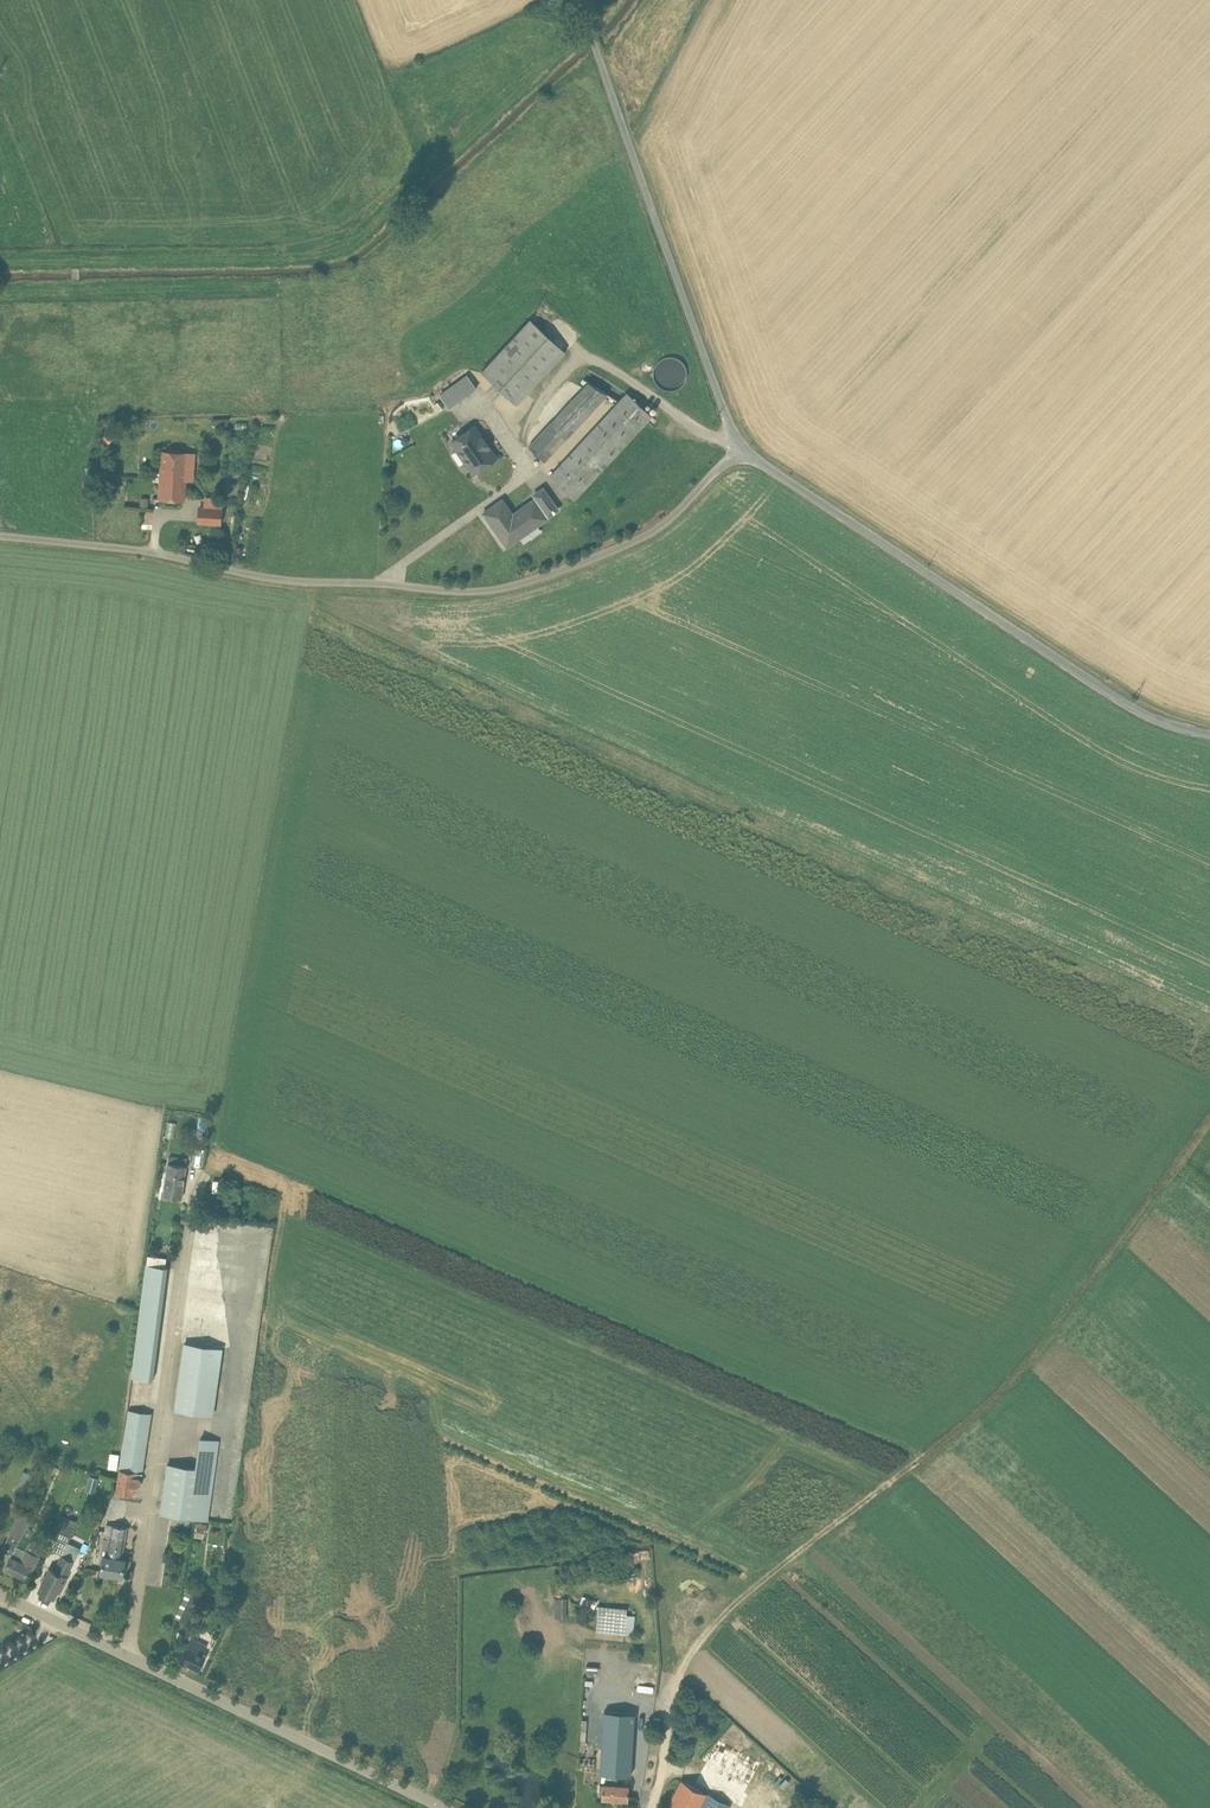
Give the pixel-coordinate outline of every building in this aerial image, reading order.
[(531,319),(482,371),(516,404),(565,351),(531,319)] [(686,379),(687,373),(686,367),(682,362),(677,359),(671,357),(665,359),(660,362),(656,367),(655,374),(656,380),(660,385),(665,388),(671,389),(677,388),(682,385),(686,379)] [(476,388),(467,375),(440,394),(449,407),(476,388)] [(551,421),(529,446),(545,461),(607,394),(589,383),(552,422),(551,421)] [(627,392),(550,475),(574,498),(652,415),(627,392)] [(475,425),(451,441),(474,473),(497,457),(475,425)] [(181,449),(168,449),(165,451),(163,451),(160,497),(183,499),(185,478),(192,479),(194,453),(184,453),(181,449)] [(543,487),(534,494),(537,497),(544,508),(553,502),(543,487)] [(513,514),(502,499),(484,512),(507,545),(547,517),(547,516),(542,510),(544,508),(537,497),(513,514)] [(544,508),(542,510),(547,516),(554,511),(556,510),(555,510),(558,508),(553,502),(544,508)] [(221,508),(200,506),(199,521),(220,523),(221,508)] [(207,1117),(199,1116),(197,1138),(205,1139),(207,1117)] [(196,1145),(195,1149),(194,1149),(192,1164),(202,1166),(204,1151),(205,1146),(196,1145)] [(169,1155),(163,1195),(182,1198),(187,1165),(186,1165),(187,1158),(169,1155)] [(166,1266),(167,1257),(148,1255),(147,1264),(166,1266)] [(201,1286),(213,1287),(214,1273),(202,1273),(201,1286)] [(242,1291),(244,1277),(225,1275),(223,1289),(242,1291)] [(220,1319),(226,1323),(235,1312),(229,1308),(220,1319)] [(176,1409),(214,1414),(223,1348),(185,1342),(176,1409)] [(128,1409),(116,1490),(133,1493),(134,1485),(138,1486),(141,1483),(142,1480),(139,1477),(140,1472),(143,1473),(143,1471),(142,1471),(152,1413),(128,1409)] [(161,1513),(208,1519),(219,1441),(201,1439),(197,1468),(168,1464),(161,1513)] [(110,1451),(107,1467),(117,1468),(119,1453),(110,1451)] [(22,1497),(26,1485),(29,1479),(31,1473),(24,1470),(22,1476),(19,1482),(14,1494),(22,1497)] [(90,1476),(88,1483),(97,1485),(99,1478),(90,1476)] [(54,1536),(69,1542),(77,1520),(62,1515),(54,1536)] [(207,1522),(195,1521),(194,1531),(205,1532),(207,1522)] [(127,1527),(123,1526),(108,1523),(103,1549),(108,1550),(107,1555),(104,1555),(101,1572),(123,1576),(124,1568),(131,1569),(131,1568),(132,1560),(132,1559),(122,1558),(127,1527)] [(25,1578),(27,1572),(30,1567),(33,1568),(40,1556),(17,1545),(5,1568),(25,1578)] [(55,1569),(51,1567),(39,1590),(54,1598),(58,1591),(60,1592),(68,1576),(67,1575),(75,1560),(63,1554),(55,1569)] [(187,1604),(181,1617),(191,1621),(194,1614),(192,1614),(201,1596),(193,1592),(187,1604)] [(567,1617),(567,1597),(554,1597),(554,1617),(567,1617)] [(177,1618),(179,1619),(181,1617),(187,1604),(183,1602),(178,1611),(175,1617),(177,1618)] [(635,1614),(626,1614),(626,1617),(611,1615),(609,1632),(625,1633),(634,1634),(635,1614)] [(175,1629),(185,1634),(191,1621),(181,1617),(179,1619),(176,1627),(175,1629)] [(187,1645),(180,1661),(200,1670),(207,1654),(204,1653),(207,1644),(192,1637),(188,1646),(187,1645)] [(598,1772),(606,1773),(620,1774),(629,1775),(633,1712),(602,1710),(598,1772)] [(619,1783),(620,1774),(606,1773),(605,1783),(603,1783),(603,1785),(600,1785),(600,1795),(602,1795),(602,1797),(605,1797),(605,1800),(617,1801),(617,1798),(628,1799),(629,1784),(619,1783)] [(730,1805),(682,1780),(667,1807),(728,1807),(730,1805)]
